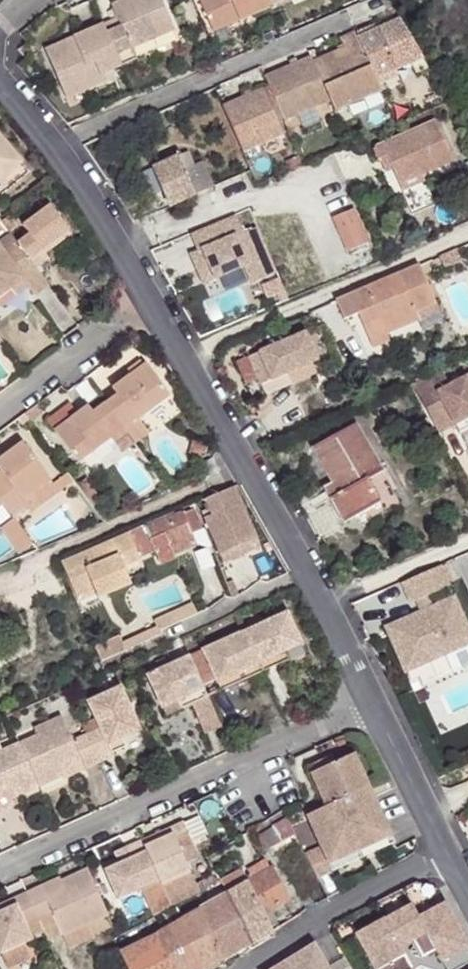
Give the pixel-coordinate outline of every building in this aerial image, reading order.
[(122,67),(136,60),(132,49),(174,30),(161,0),(124,0),(117,3),(111,6),(117,20),(104,26),(122,67)] [(270,8),(269,6),(267,0),(199,0),(212,33),(270,8)] [(430,70),(400,18),(378,27),(357,36),(355,33),(355,32),(339,38),(344,48),(312,61),(329,101),(334,112),(381,92),(378,85),(376,80),(397,71),(411,65),(417,76),(430,70)] [(355,33),(357,36),(378,27),(377,23),(355,33)] [(101,76),(122,67),(104,26),(74,38),(77,45),(65,50),(62,43),(45,51),(62,92),(82,83),(85,90),(104,82),(101,76)] [(74,38),(62,43),(65,50),(77,45),(74,38)] [(329,101),(312,61),(310,56),(298,62),(290,65),(265,77),(268,86),(283,120),(289,135),(299,130),(293,117),(329,101)] [(397,71),(376,80),(378,85),(399,76),(397,71)] [(82,83),(62,92),(65,99),(85,90),(82,83)] [(263,88),(278,122),(283,120),(268,86),(263,88)] [(222,106),(242,151),(283,135),(278,122),(263,88),(252,93),(245,96),(222,106)] [(420,173),(452,159),(435,121),(373,149),(381,169),(390,165),(392,170),(398,183),(420,173)] [(4,175),(22,160),(0,135),(0,170),(4,175)] [(163,192),(169,207),(194,195),(193,194),(212,186),(202,162),(193,166),(187,152),(153,167),(163,192)] [(390,165),(381,169),(383,174),(392,170),(390,165)] [(163,192),(153,167),(141,173),(151,197),(163,192)] [(424,180),(420,173),(398,183),(401,190),(424,180)] [(17,243),(36,269),(49,259),(45,254),(42,250),(68,230),(50,205),(23,225),(29,234),(17,243)] [(367,243),(352,209),(332,218),(346,252),(367,243)] [(1,222),(9,233),(19,225),(11,214),(1,222)] [(273,275),(254,229),(242,234),(235,218),(190,237),(197,253),(191,256),(202,284),(244,266),(252,284),(273,275)] [(68,230),(42,250),(45,254),(71,234),(68,230)] [(48,285),(36,269),(17,243),(10,234),(0,241),(0,296),(22,280),(27,287),(35,296),(48,285)] [(420,265),(335,301),(343,320),(358,314),(372,347),(389,340),(386,333),(419,319),(416,311),(435,303),(420,265)] [(27,287),(22,280),(0,296),(0,307),(27,287)] [(307,332),(247,357),(258,385),(318,359),(307,332)] [(258,385),(262,394),(322,368),(318,359),(258,385)] [(137,418),(168,394),(145,363),(112,388),(117,395),(105,404),(126,433),(134,443),(148,432),(137,418)] [(438,433),(454,425),(467,417),(467,375),(450,384),(443,371),(414,387),(438,433)] [(112,444),(126,433),(105,404),(93,413),(88,406),(78,413),(70,403),(46,421),(77,462),(109,439),(112,444)] [(29,422),(40,413),(34,406),(23,414),(25,416),(29,422)] [(29,422),(25,416),(20,420),(24,425),(29,422)] [(454,425),(459,434),(467,429),(467,417),(454,425)] [(312,447),(331,482),(337,493),(329,498),(344,523),(380,503),(367,480),(383,471),(355,423),(312,447)] [(134,443),(126,433),(112,444),(119,453),(134,443)] [(22,442),(18,437),(0,451),(0,459),(22,442)] [(207,442),(192,439),(188,454),(199,456),(200,452),(204,454),(207,442)] [(50,480),(22,442),(0,459),(0,470),(1,471),(0,472),(0,500),(2,503),(12,517),(27,507),(22,500),(50,480)] [(209,476),(219,471),(213,458),(203,463),(209,476)] [(59,492),(73,481),(67,473),(53,483),(59,492)] [(31,512),(59,492),(53,483),(50,480),(22,500),(27,507),(31,512)] [(323,487),(329,498),(337,493),(331,482),(323,487)] [(235,486),(206,499),(209,508),(201,512),(219,553),(256,537),(235,486)] [(101,508),(97,503),(92,507),(96,512),(101,508)] [(61,561),(78,600),(97,592),(95,587),(126,574),(123,567),(140,560),(138,556),(153,550),(159,562),(174,555),(173,554),(169,544),(192,534),(191,532),(200,528),(192,510),(183,513),(181,508),(145,524),(146,526),(145,527),(144,525),(61,561)] [(21,553),(32,544),(13,518),(2,527),(21,553)] [(192,534),(169,544),(173,554),(197,545),(192,534)] [(256,537),(219,553),(223,562),(260,546),(256,537)] [(440,566),(401,583),(410,603),(414,602),(427,596),(449,587),(440,566)] [(126,574),(95,587),(97,592),(100,596),(131,584),(126,574)] [(227,583),(232,598),(238,596),(232,580),(227,583)] [(414,602),(419,612),(432,607),(427,596),(414,602)] [(385,628),(405,672),(467,644),(467,630),(454,597),(432,607),(419,612),(385,628)] [(176,624),(196,614),(191,604),(171,613),(176,624)] [(244,631),(262,671),(277,665),(273,657),(284,652),(301,644),(286,612),(244,631)] [(121,643),(124,650),(160,634),(159,631),(176,624),(171,613),(153,621),(156,627),(121,643)] [(189,656),(202,685),(215,679),(216,682),(244,669),(248,678),(262,671),(244,631),(189,656)] [(96,647),(102,661),(124,650),(121,643),(118,637),(96,647)] [(284,652),(273,657),(277,665),(288,660),(284,652)] [(202,685),(189,656),(168,665),(165,658),(155,663),(158,670),(147,675),(165,715),(207,696),(202,685)] [(220,690),(248,678),(244,669),(216,682),(220,690)] [(120,688),(104,696),(109,707),(126,700),(120,688)] [(86,735),(98,762),(113,755),(106,739),(120,733),(122,739),(140,731),(126,700),(109,707),(104,696),(88,703),(95,718),(81,724),(86,735)] [(19,744),(38,786),(62,775),(59,767),(80,757),(85,768),(98,762),(86,735),(73,741),(62,716),(34,728),(37,736),(19,744)] [(120,733),(106,739),(113,755),(127,749),(122,739),(120,733)] [(10,789),(14,796),(38,786),(19,744),(1,752),(0,750),(0,793),(10,789)] [(307,768),(325,807),(360,791),(369,787),(354,754),(334,763),(325,768),(322,761),(307,768)] [(62,775),(63,777),(85,768),(80,757),(59,767),(62,775)] [(322,761),(325,768),(334,763),(332,757),(322,761)] [(360,791),(364,801),(374,797),(369,787),(360,791)] [(17,803),(14,796),(10,789),(0,793),(0,810),(17,803)] [(305,853),(318,879),(331,872),(328,866),(392,837),(374,797),(364,801),(360,791),(325,807),(306,816),(320,847),(305,853)] [(274,827),(256,837),(264,852),(295,834),(286,818),(273,826),(274,827)] [(155,835),(141,841),(171,908),(216,884),(212,876),(196,884),(180,849),(193,843),(183,822),(169,829),(174,840),(160,846),(155,835)] [(169,829),(155,835),(160,846),(174,840),(169,829)] [(395,843),(392,837),(328,866),(331,872),(395,843)] [(104,871),(117,899),(140,889),(152,917),(171,908),(141,841),(127,848),(132,859),(120,864),(104,871)] [(115,853),(120,864),(132,859),(127,848),(115,853)] [(248,871),(252,880),(271,871),(266,861),(248,871)] [(26,892),(39,920),(53,913),(62,935),(63,936),(86,925),(108,915),(87,868),(61,880),(64,888),(45,896),(40,886),(26,892)] [(220,879),(227,893),(248,882),(240,868),(220,879)] [(248,882),(271,926),(277,923),(270,911),(287,901),(271,871),(252,880),(248,882)] [(40,886),(45,896),(64,888),(61,880),(59,878),(40,886)] [(227,893),(252,943),(273,932),(271,926),(248,882),(227,893)] [(24,943),(30,940),(29,937),(25,928),(39,921),(39,920),(26,892),(11,899),(14,905),(0,911),(0,954),(24,943)] [(227,893),(200,909),(222,959),(252,943),(227,893)] [(14,905),(11,899),(0,904),(0,911),(14,905)] [(441,962),(467,947),(467,944),(445,902),(417,918),(410,905),(353,936),(372,968),(445,968),(441,962)] [(192,968),(205,968),(222,959),(200,909),(183,918),(177,907),(165,913),(171,925),(192,968)] [(39,920),(39,921),(43,930),(48,941),(62,935),(53,913),(39,920)] [(25,928),(29,937),(43,930),(39,921),(25,928)] [(86,925),(63,936),(68,947),(91,937),(86,925)] [(173,968),(192,968),(171,925),(157,934),(173,968)] [(120,952),(127,968),(173,968),(157,934),(120,952)] [(8,968),(31,959),(24,943),(0,954),(0,956),(8,968)] [(314,946),(275,968),(327,968),(314,946)]
